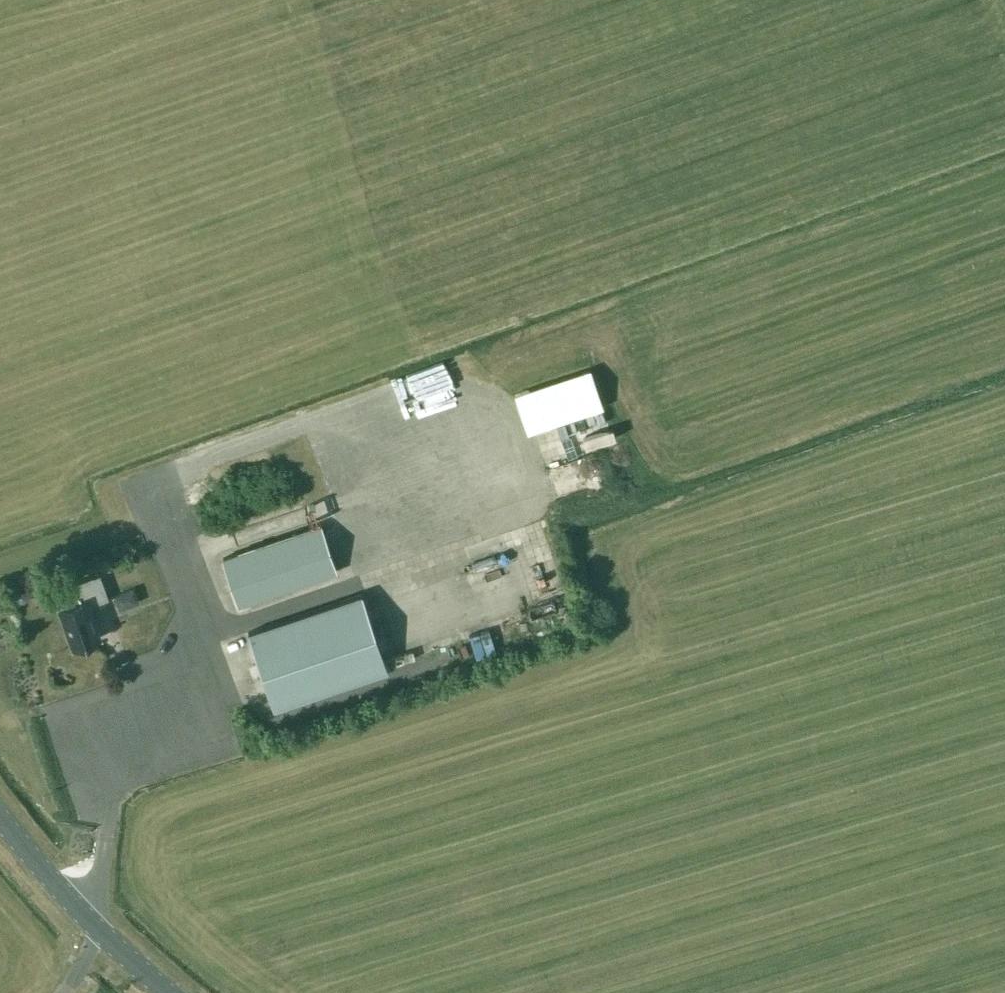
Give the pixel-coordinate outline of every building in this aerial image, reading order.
[(236,604),(333,570),(318,525),(220,559),(236,604)] [(558,574),(547,577),(552,599),(563,597),(558,574)] [(86,606),(106,599),(97,576),(70,586),(76,604),(56,611),(70,649),(99,639),(86,606)] [(138,603),(135,590),(115,595),(118,608),(138,603)] [(274,706),(385,668),(360,594),(249,632),(274,706)]
